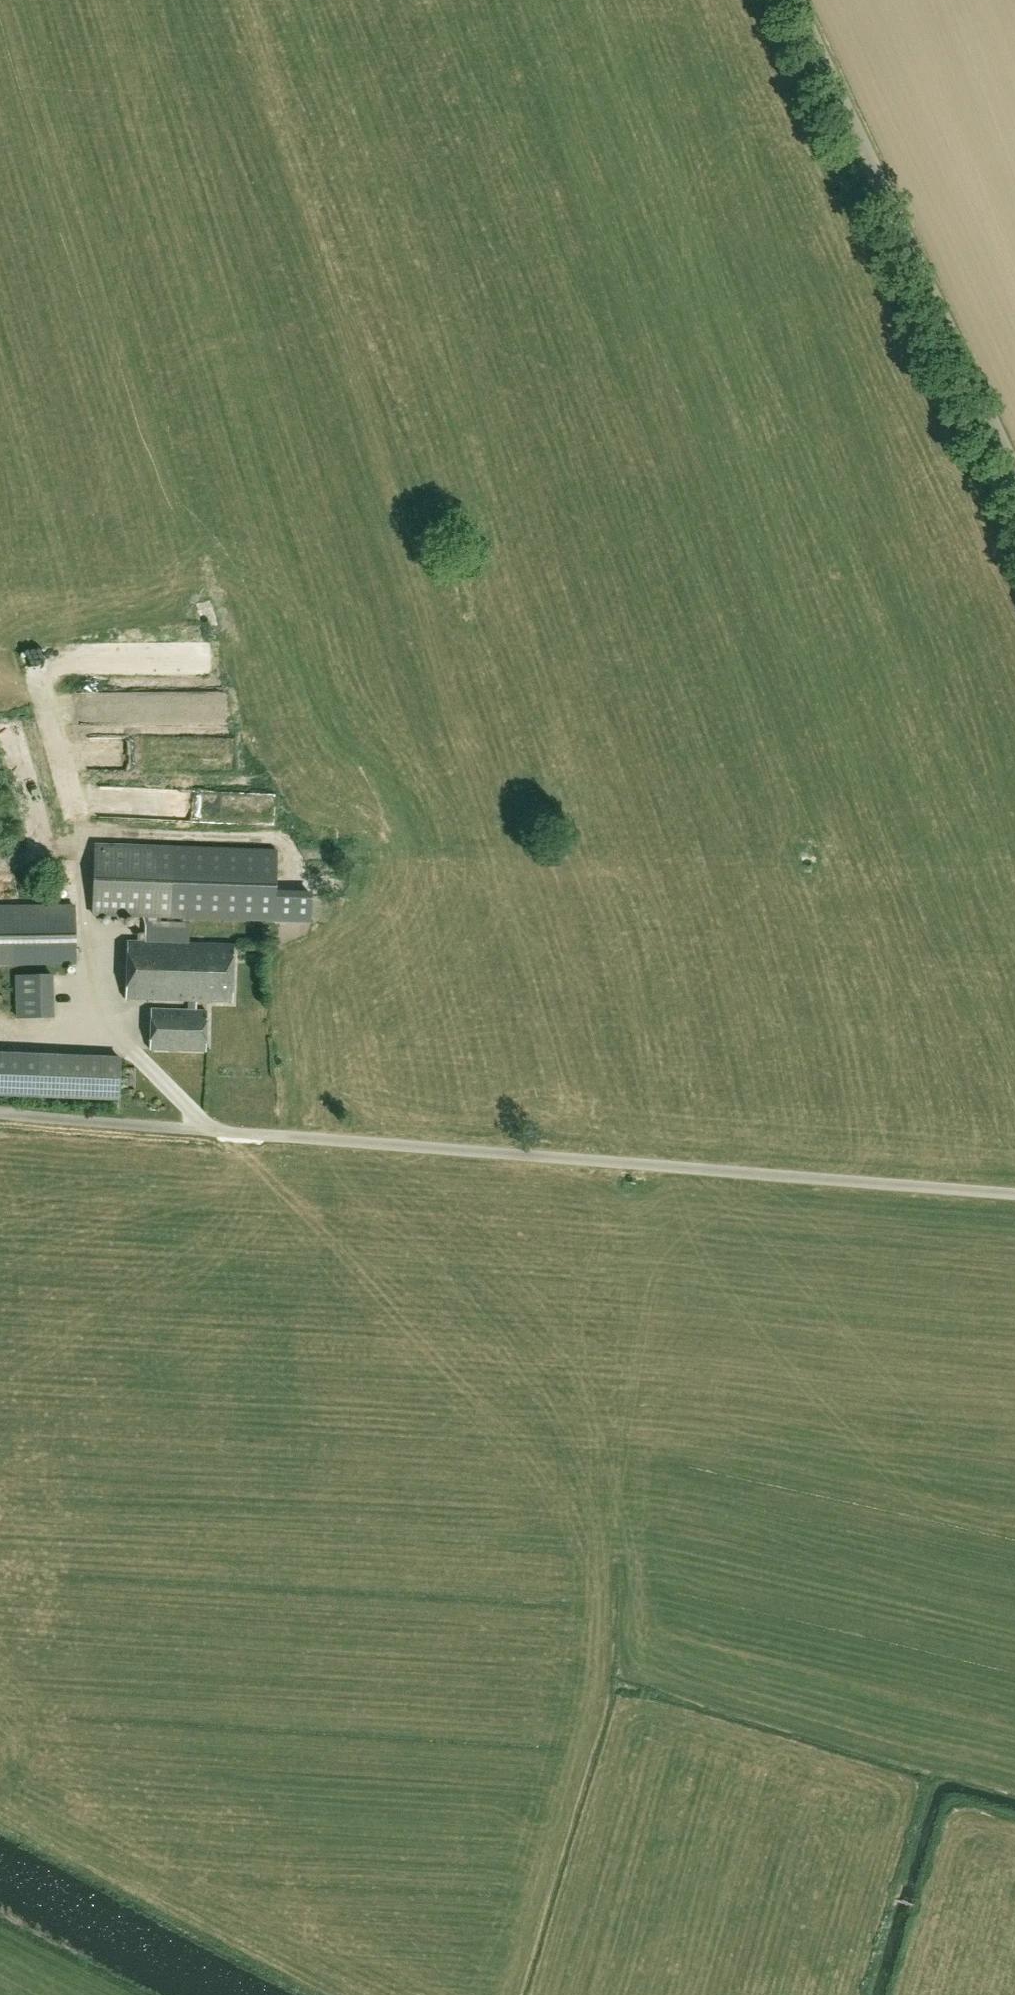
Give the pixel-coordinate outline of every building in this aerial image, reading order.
[(77,734),(78,771),(131,769),(131,757),(190,755),(189,730),(77,734)] [(142,915),(145,925),(145,941),(127,941),(125,998),(186,1000),(186,1009),(151,1008),(149,1049),(205,1050),(207,1010),(196,1010),(197,1000),(232,1001),(234,944),(189,943),(189,916),(274,919),(276,850),(95,845),(92,913),(142,915)] [(15,879),(16,864),(0,864),(0,889),(4,889),(4,878),(15,879)] [(0,905),(0,964),(75,963),(75,904),(0,905)] [(52,975),(17,975),(17,1016),(54,1016),(52,975)] [(0,1053),(0,1095),(118,1099),(120,1056),(0,1053)] [(226,1155),(226,1165),(244,1166),(244,1155),(226,1155)]
